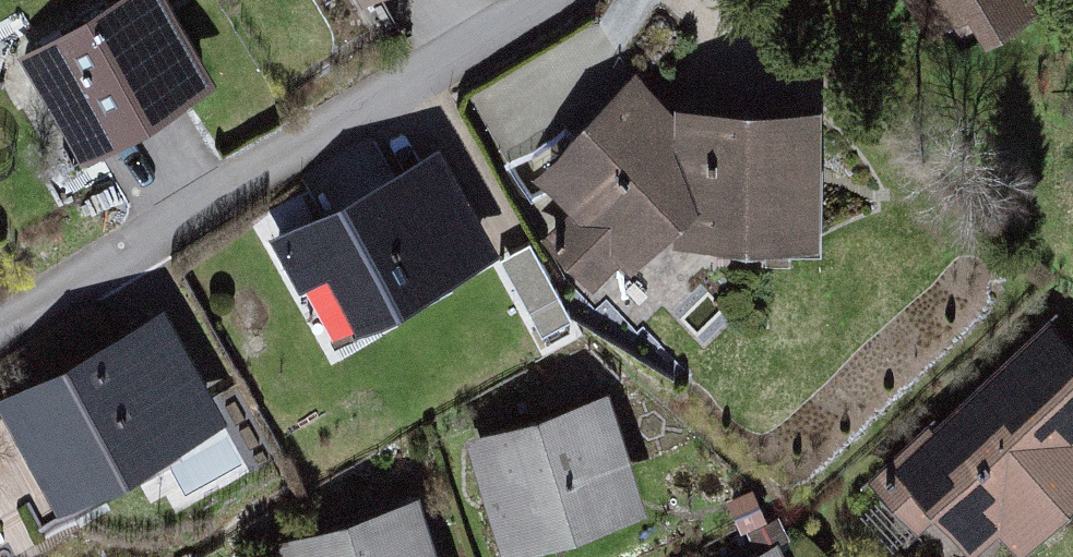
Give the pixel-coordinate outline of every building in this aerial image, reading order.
[(171,0),(111,0),(18,57),(84,162),(220,78),(171,0)] [(927,38),(966,13),(986,44),(1055,0),(903,0),(927,38)] [(641,81),(531,195),(561,224),(540,246),(607,310),(628,289),(643,303),(690,255),(819,261),(825,131),(687,125),(641,81)] [(438,151),(269,241),(296,292),(325,277),(358,338),(499,262),(438,151)] [(543,290),(505,306),(519,339),(557,323),(543,290)] [(0,396),(0,414),(58,521),(227,431),(162,310),(0,396)] [(882,475),(920,512),(939,495),(970,527),(997,500),(1027,519),(1036,510),(1039,513),(1063,490),(1072,491),(1072,361),(1048,335),(929,446),(925,442),(918,442),(882,475)] [(467,434),(504,556),(513,556),(644,519),(607,394),(467,434)] [(419,493),(276,539),(281,556),(440,556),(419,493)] [(752,556),(786,556),(780,545),(752,556)]
